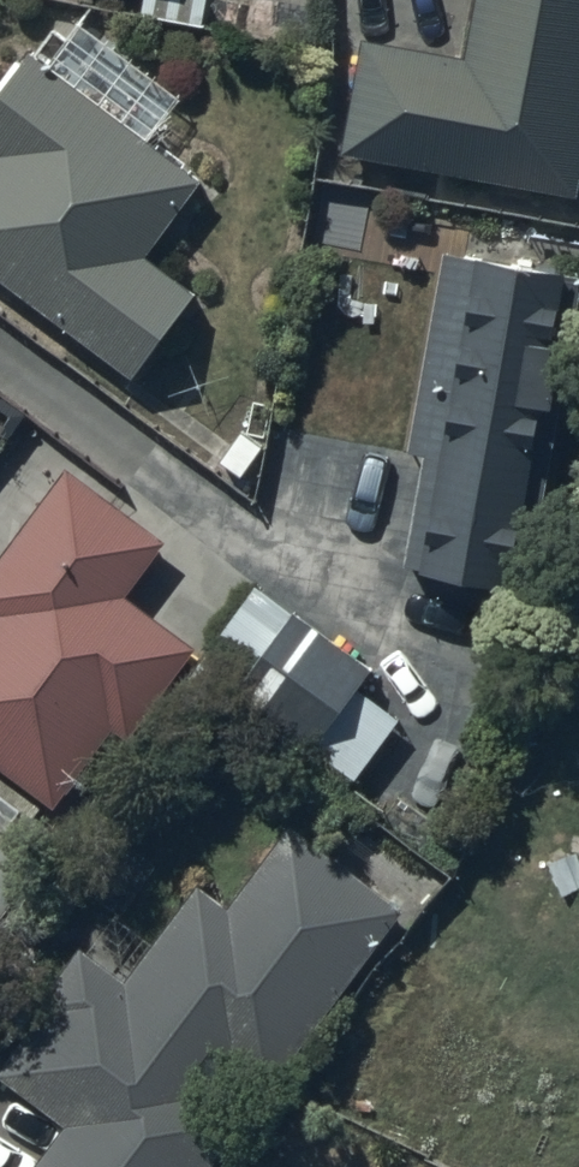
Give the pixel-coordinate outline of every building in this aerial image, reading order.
[(341,141),(577,187),(578,178),(578,0),(474,0),(465,49),(363,29),(341,141)] [(68,27),(48,54),(27,39),(0,75),(0,274),(131,371),(197,283),(146,245),(202,170),(150,131),(171,103),(68,27)] [(439,232),(412,442),(423,444),(409,555),(539,572),(559,417),(555,417),(568,318),(578,320),(578,319),(578,250),(439,232)] [(65,457),(0,542),(0,759),(54,800),(116,719),(128,728),(196,638),(124,583),(163,531),(65,457)] [(372,660),(256,577),(198,658),(356,771),(400,710),(358,680),(372,660)] [(401,903),(277,809),(222,881),(199,863),(157,918),(125,894),(91,939),(84,934),(11,1028),(19,1034),(0,1059),(0,1065),(63,1113),(22,1166),(199,1166),(401,903)] [(17,845),(0,831),(0,867),(17,845)]
